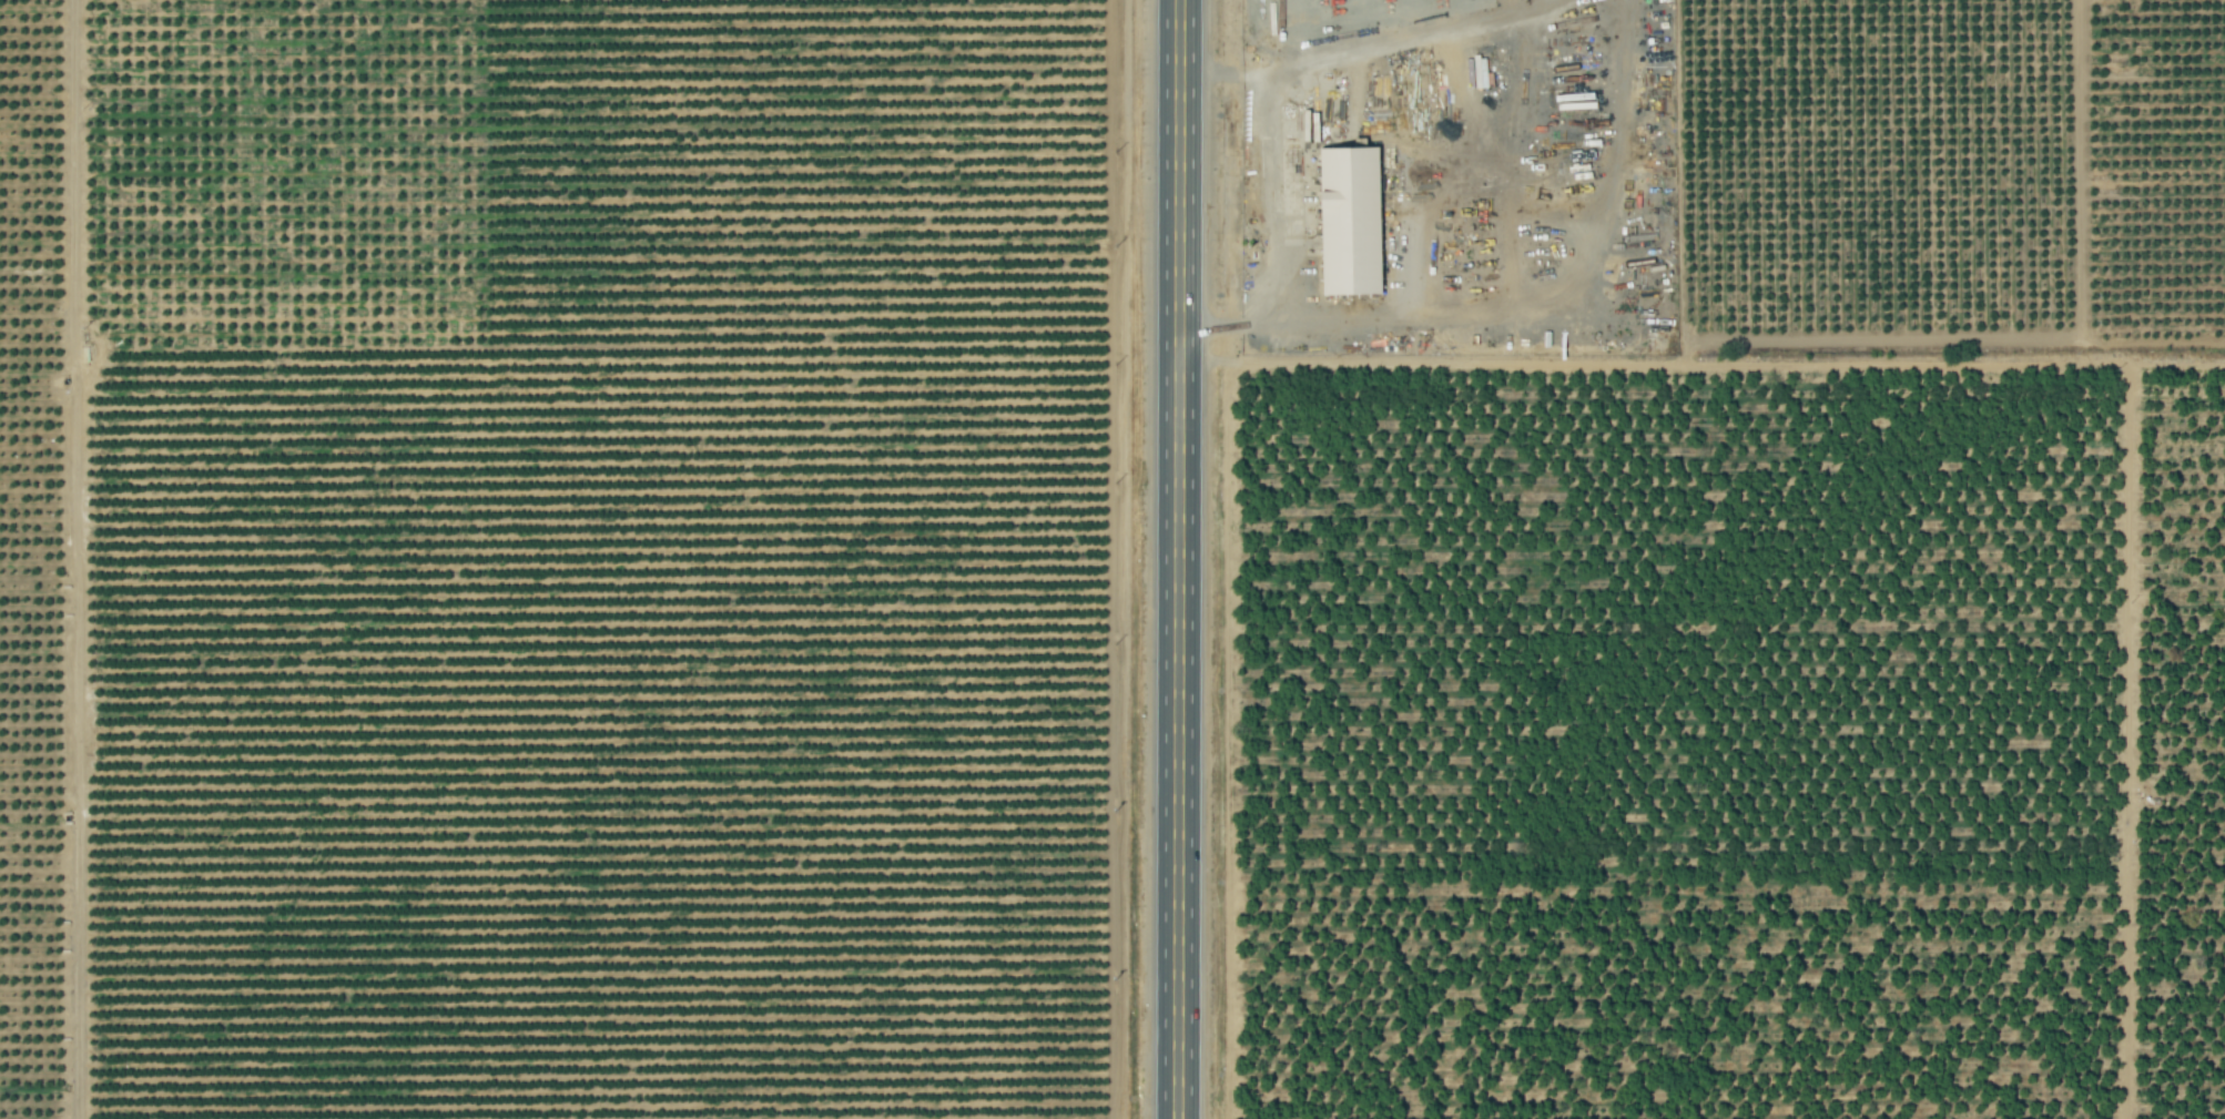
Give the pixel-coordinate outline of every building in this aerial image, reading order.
[(1473,58),(1474,89),(1493,88),(1493,73),(1486,74),(1485,57),(1473,58)] [(1319,150),(1322,297),(1381,296),(1378,149),(1319,150)]
